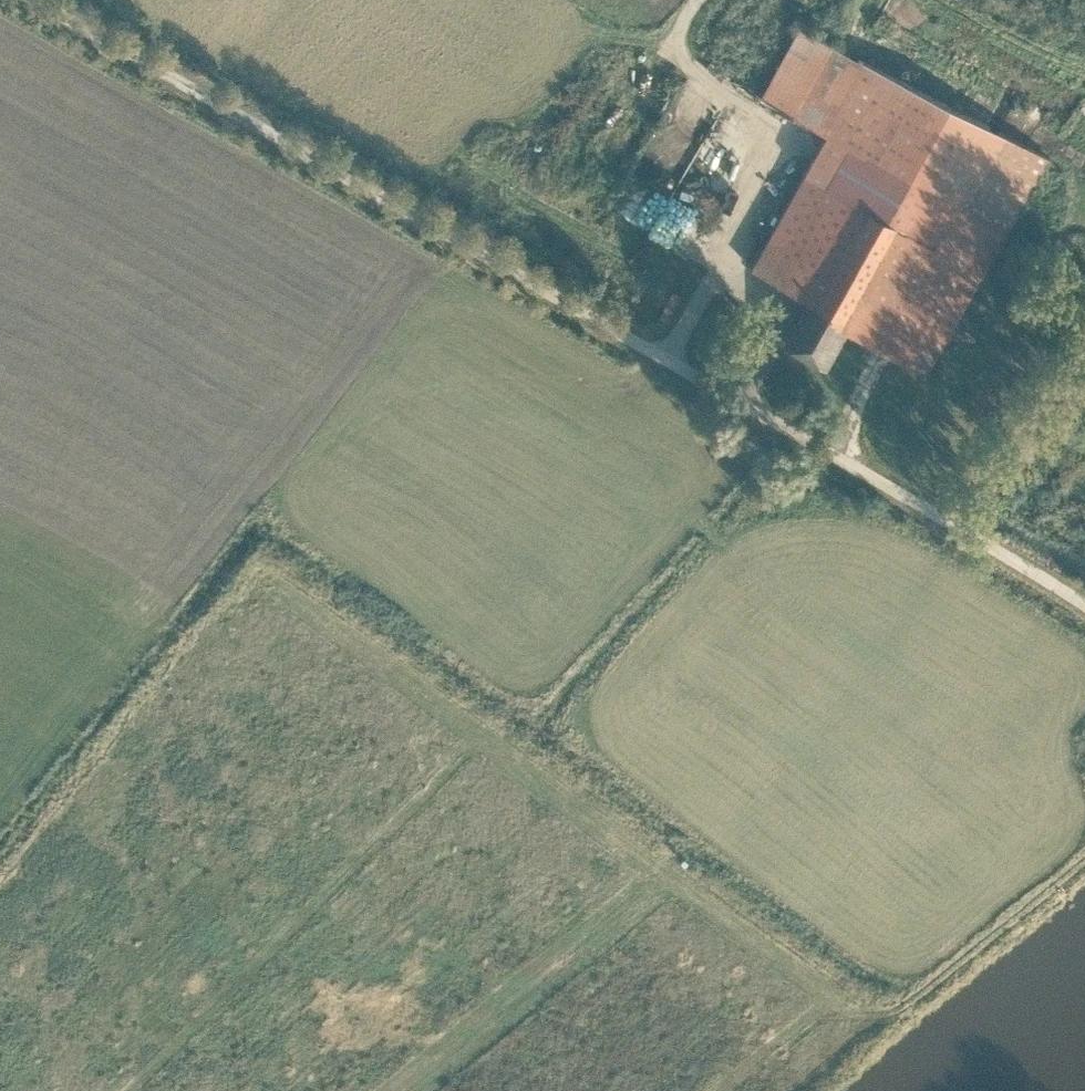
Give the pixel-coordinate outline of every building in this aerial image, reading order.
[(746,278),(923,378),(1047,160),(802,28),(760,100),(825,137),(746,278)]
